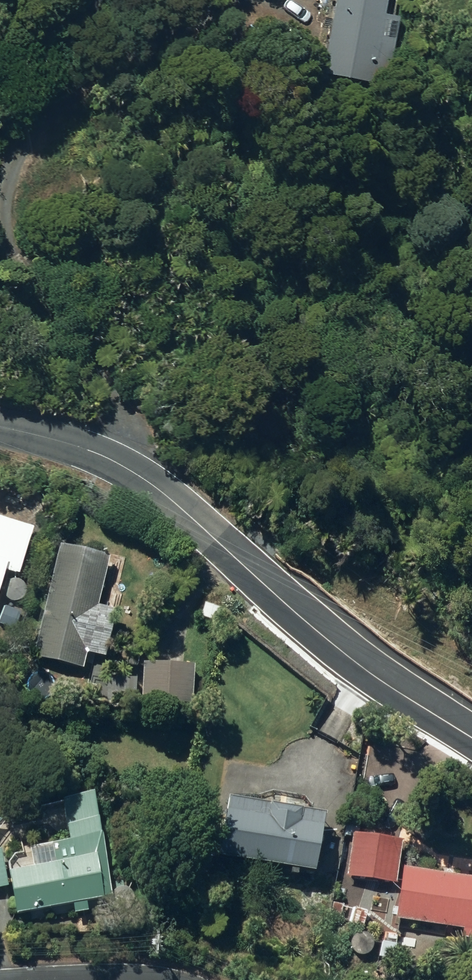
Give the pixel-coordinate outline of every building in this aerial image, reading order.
[(313,71),(380,86),(393,17),(379,14),(381,0),(328,0),(313,71)] [(300,53),(287,50),(284,65),(298,67),(300,53)] [(11,574),(26,526),(0,518),(0,571),(11,574)] [(55,548),(29,659),(80,671),(83,657),(101,660),(112,613),(94,609),(106,560),(55,548)] [(170,582),(159,574),(154,581),(166,588),(170,582)] [(203,651),(206,635),(193,632),(189,648),(203,651)] [(191,667),(141,666),(139,704),(190,706),(191,667)] [(29,873),(2,878),(10,919),(67,908),(70,917),(83,914),(82,906),(109,901),(86,801),(57,806),(65,846),(25,854),(29,873)] [(263,809),(261,821),(220,815),(212,862),(285,874),(284,879),(292,880),(293,875),(309,878),(318,831),(298,828),(300,815),(263,809)] [(350,835),(343,880),(393,887),(400,843),(350,835)] [(471,935),(471,882),(399,872),(392,923),(471,935)] [(338,923),(341,908),(330,906),(327,921),(338,923)] [(361,929),(364,914),(353,911),(350,927),(361,929)]
